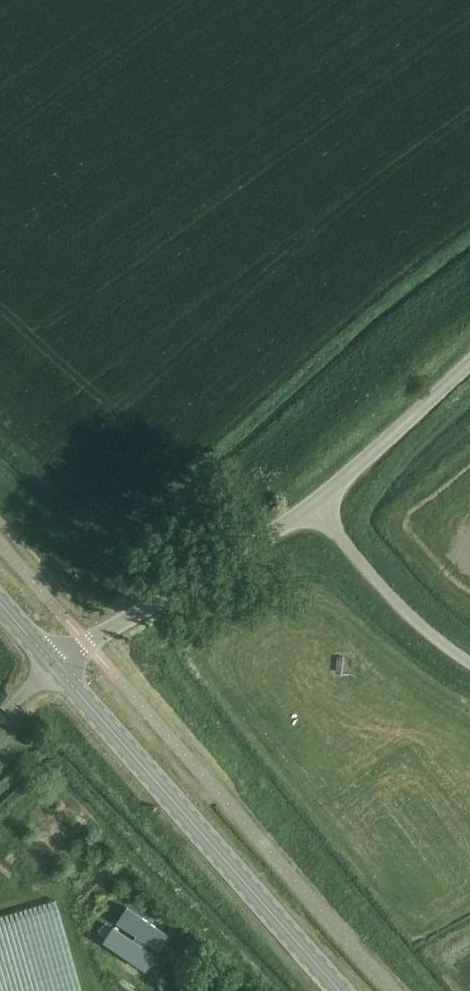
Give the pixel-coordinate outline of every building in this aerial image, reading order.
[(0,919),(0,990),(38,990),(16,915),(0,919)]
